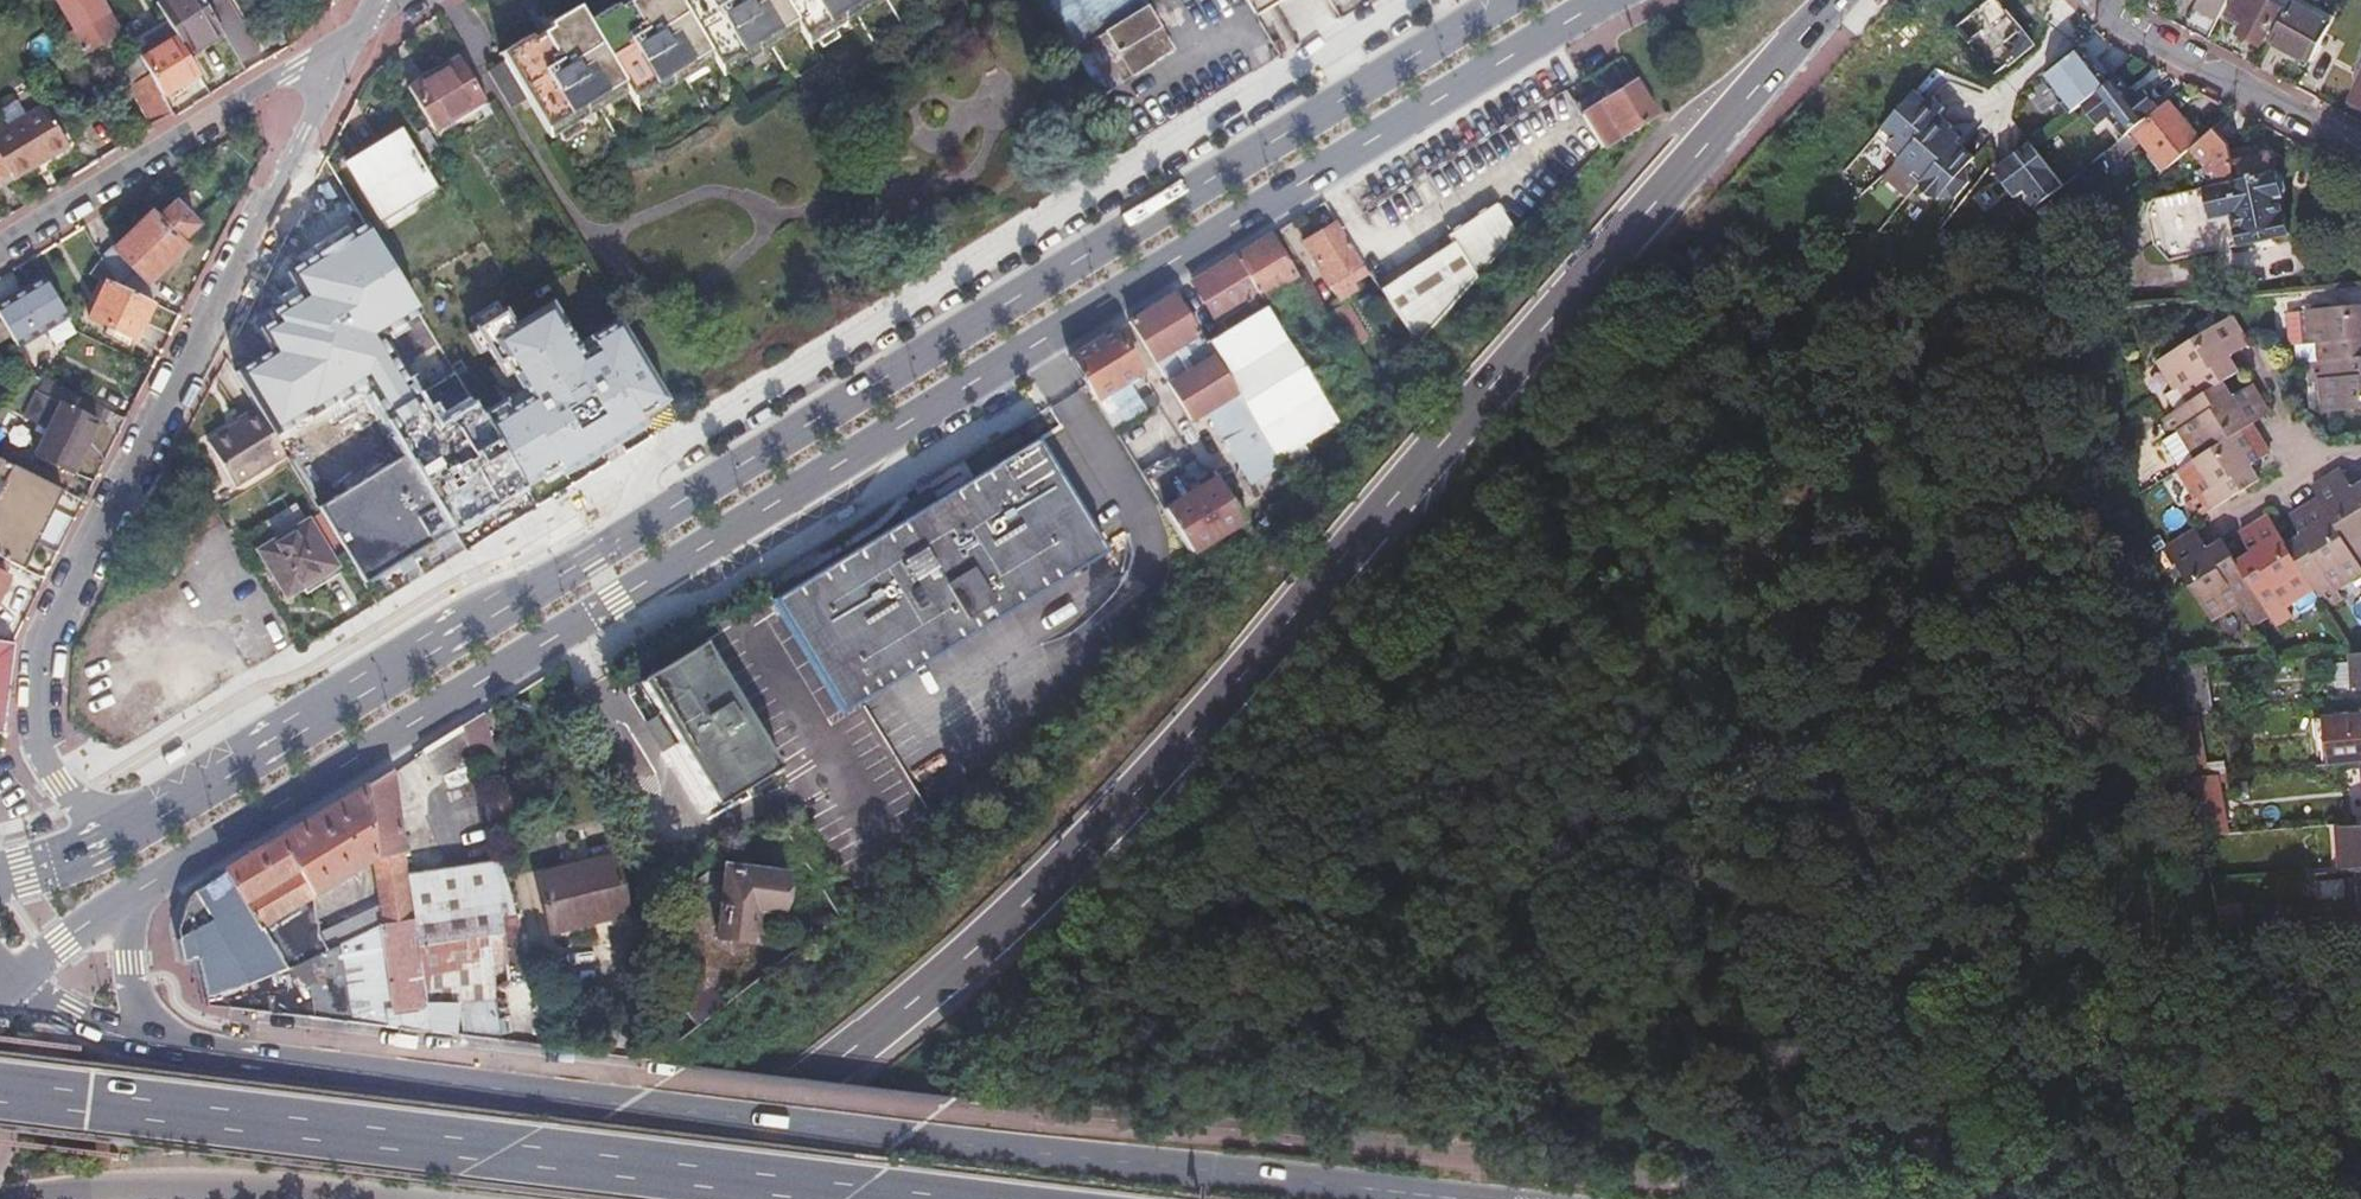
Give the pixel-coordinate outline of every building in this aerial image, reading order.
[(83,10),(90,20),(69,32),(82,55),(117,34),(97,0),(77,0),(83,10)] [(200,0),(162,0),(155,5),(175,39),(186,56),(221,34),(205,7),(200,0)] [(239,65),(258,54),(225,0),(216,0),(205,7),(221,34),(239,65)] [(633,2),(628,5),(617,11),(615,8),(587,25),(578,11),(550,29),(553,34),(547,37),(543,40),(534,45),(531,40),(502,58),(506,65),(490,75),(501,95),(513,114),(530,104),(555,145),(631,100),(640,116),(717,69),(724,81),(803,33),(813,50),(892,3),(890,0),(636,0),(633,2)] [(1129,76),(1173,51),(1145,6),(1138,10),(1132,0),(1037,0),(1068,51),(1101,32),(1129,76)] [(1255,15),(1280,0),(1245,0),(1255,15)] [(2034,49),(1995,0),(1956,30),(1994,79),(2034,49)] [(2219,21),(2230,0),(2201,0),(2197,8),(2219,21)] [(2281,9),(2280,8),(2284,0),(2237,0),(2229,15),(2245,25),(2240,35),(2261,47),(2281,9)] [(2268,42),(2310,64),(2330,27),(2288,4),(2268,42)] [(1068,51),(1095,96),(1129,76),(1101,32),(1068,51)] [(161,96),(197,75),(186,56),(175,39),(140,61),(151,79),(161,96)] [(2109,86),(2081,51),(2043,80),(2071,115),(2083,106),(2109,86)] [(483,100),(457,58),(408,87),(433,130),(483,100)] [(2109,86),(2083,106),(2099,127),(2109,120),(2124,139),(2159,111),(2143,90),(2134,97),(2120,78),(2109,86)] [(151,125),(171,113),(161,96),(151,79),(130,91),(151,125)] [(1582,116),(1598,143),(1601,148),(1656,116),(1636,83),(1582,116)] [(2351,106),(2360,110),(2360,83),(2351,106)] [(1926,103),(1915,94),(1883,132),(1894,141),(1888,148),(1902,160),(1897,165),(1912,179),(1917,174),(1925,181),(1921,186),(1925,194),(1931,200),(1939,202),(1944,197),(1948,201),(1956,201),(1971,184),(1967,170),(1976,160),(1958,145),(1961,140),(1951,132),(1953,129),(1939,117),(1945,110),(1931,98),(1926,103)] [(2153,153),(2169,171),(2193,149),(2200,142),(2167,104),(2159,111),(2124,139),(2108,153),(2117,164),(2143,142),(2153,153)] [(11,179),(67,146),(43,106),(0,132),(0,161),(11,179)] [(2200,142),(2193,149),(2204,167),(2209,189),(2218,186),(2273,173),(2270,158),(2269,155),(2267,155),(2259,157),(2252,158),(2246,151),(2231,154),(2229,145),(2213,130),(2200,142)] [(1894,141),(1883,132),(1877,139),(1888,148),(1894,141)] [(432,188),(399,134),(346,167),(378,221),(432,188)] [(2009,164),(1997,173),(2017,201),(2026,194),(2031,200),(2028,202),(2036,212),(2043,206),(2045,204),(2060,192),(2064,189),(2032,146),(2020,155),(2009,164)] [(2252,158),(2259,157),(2256,148),(2246,151),(2252,158)] [(2153,153),(2148,157),(2164,175),(2169,171),(2153,153)] [(12,180),(11,179),(0,161),(0,187),(12,180)] [(2209,189),(2202,190),(2209,224),(2230,219),(2237,247),(2288,236),(2285,220),(2283,221),(2279,199),(2281,199),(2286,192),(2283,179),(2277,175),(2276,173),(2273,173),(2218,186),(2209,189)] [(1917,174),(1912,179),(1921,186),(1925,181),(1917,174)] [(1499,204),(1516,232),(1518,230),(1534,213),(1514,192),(1499,204)] [(150,215),(101,260),(117,287),(150,302),(157,288),(148,283),(183,249),(178,242),(195,226),(173,204),(156,221),(150,215)] [(1410,346),(1512,236),(1494,205),(1446,237),(1450,245),(1377,293),(1410,346)] [(1350,285),(1367,276),(1335,225),(1303,244),(1337,302),(1354,291),(1350,285)] [(365,227),(287,276),(301,298),(270,317),(274,324),(259,333),(272,353),(235,376),(256,410),(273,437),(363,382),(373,398),(407,453),(454,529),(480,514),(476,507),(505,489),(478,445),(493,436),(488,427),(472,400),(415,308),(393,273),(365,227)] [(1293,278),(1268,238),(1234,259),(1260,300),(1293,278)] [(1260,300),(1234,259),(1191,285),(1215,323),(1218,321),(1256,298),(1258,301),(1260,300)] [(442,351),(475,334),(438,265),(405,283),(442,351)] [(66,317),(42,278),(0,303),(0,318),(17,347),(66,317)] [(132,341),(151,303),(150,302),(117,287),(104,281),(87,319),(132,341)] [(1279,467),(1275,460),(1256,429),(1226,380),(1213,358),(1186,373),(1179,363),(1189,357),(1183,346),(1199,335),(1175,295),(1128,323),(1194,432),(1210,423),(1223,442),(1221,443),(1248,486),(1279,467)] [(1265,309),(1260,300),(1258,301),(1256,298),(1218,321),(1225,333),(1263,310),(1265,309)] [(1344,306),(1328,315),(1349,349),(1364,340),(1344,306)] [(2298,364),(2307,364),(2354,359),(2360,358),(2360,306),(2306,311),(2306,313),(2307,332),(2316,331),(2317,344),(2296,346),(2296,347),(2298,364)] [(1227,380),(1284,345),(1263,310),(1225,333),(1205,345),(1213,358),(1226,380),(1227,380)] [(2293,346),(2296,347),(2296,346),(2317,344),(2316,331),(2307,332),(2306,313),(2300,313),(2300,310),(2295,310),(2295,313),(2287,314),(2289,340),(2290,344),(2293,346)] [(548,313),(499,343),(533,399),(488,427),(493,436),(523,482),(553,463),(559,472),(641,423),(634,412),(664,393),(622,325),(592,343),(598,352),(579,363),(548,313)] [(2164,397),(2174,414),(2205,394),(2221,384),(2236,375),(2227,360),(2247,348),(2228,319),(2156,364),(2166,380),(2174,376),(2180,387),(2164,397)] [(1127,353),(1114,332),(1069,359),(1084,385),(1094,401),(1139,374),(1127,353)] [(1257,428),(1317,392),(1287,344),(1284,345),(1227,380),(1257,428)] [(2354,359),(2307,364),(2309,382),(2329,380),(2330,391),(2321,392),(2323,413),(2360,410),(2360,358),(2354,359)] [(71,472),(103,409),(34,375),(3,408),(46,429),(33,453),(71,472)] [(1256,429),(1257,428),(1227,380),(1226,380),(1256,429)] [(2184,444),(2194,462),(2248,429),(2266,418),(2249,389),(2230,400),(2221,384),(2205,394),(2174,414),(2162,421),(2158,424),(2166,438),(2185,427),(2191,439),(2184,444)] [(1275,460),(1337,424),(1317,392),(1257,428),(1256,429),(1275,460)] [(233,487),(284,454),(273,437),(256,410),(239,421),(241,424),(231,430),(230,427),(205,443),(233,487)] [(239,421),(230,427),(231,430),(241,424),(239,421)] [(2194,462),(2176,473),(2185,488),(2193,483),(2201,496),(2183,508),(2191,523),(2241,493),(2256,483),(2247,468),(2265,457),(2248,429),(2194,462)] [(1104,553),(1038,441),(773,601),(876,771),(954,725),(918,664),(1104,553)] [(439,506),(407,453),(317,508),(364,584),(432,542),(417,519),(439,506)] [(6,561),(23,569),(63,490),(0,457),(0,558),(6,561)] [(1189,553),(1241,522),(1214,478),(1185,495),(1176,480),(1181,477),(1168,457),(1140,474),(1189,553)] [(2355,561),(2360,558),(2360,483),(2352,490),(2339,470),(2311,489),(2318,501),(2355,561)] [(2324,610),(2339,601),(2328,583),(2339,576),(2343,583),(2360,573),(2360,571),(2355,561),(2318,501),(2288,519),(2299,537),(2284,547),(2294,562),(2310,589),(2324,610)] [(274,540),(257,550),(286,596),(336,566),(307,519),(304,522),(293,505),(264,523),(274,540)] [(2243,579),(2260,606),(2267,617),(2272,626),(2287,618),(2276,599),(2288,592),(2292,599),(2310,589),(2294,562),(2284,547),(2267,519),(2239,537),(2249,556),(2235,565),(2243,579)] [(2195,532),(2166,551),(2209,623),(2227,613),(2222,605),(2235,598),(2245,615),(2260,606),(2243,579),(2235,565),(2230,558),(2221,543),(2206,552),(2195,532)] [(1,733),(11,643),(0,642),(0,732),(1,733)] [(779,769),(703,643),(637,682),(714,807),(779,769)] [(2351,657),(2353,677),(2354,677),(2355,689),(2353,689),(2354,692),(2355,691),(2356,694),(2360,693),(2360,656),(2351,657)] [(2170,668),(2179,715),(2195,714),(2203,712),(2198,666),(2170,668)] [(2195,714),(2179,715),(2191,779),(2207,778),(2195,714)] [(2324,719),(2328,767),(2360,764),(2360,715),(2324,719)] [(492,752),(482,716),(461,729),(469,756),(469,758),(492,752)] [(469,756),(461,729),(422,753),(436,776),(469,756)] [(373,859),(401,853),(402,853),(391,773),(363,790),(373,859)] [(2207,778),(2191,779),(2202,837),(2226,836),(2215,777),(2207,778)] [(410,915),(405,876),(401,853),(373,859),(363,790),(226,872),(260,927),(303,902),(312,896),(373,860),(379,907),(321,933),(329,952),(382,928),(410,915)] [(2339,875),(2360,874),(2360,823),(2336,826),(2339,875)] [(625,915),(610,858),(534,877),(548,934),(625,915)] [(456,1003),(495,1001),(493,987),(491,966),(504,964),(501,944),(497,921),(514,918),(499,863),(405,876),(410,915),(424,1005),(456,1003)] [(747,933),(759,934),(761,910),(783,913),(783,910),(780,910),(784,878),(787,878),(787,875),(723,868),(722,871),(725,871),(717,936),(715,936),(715,939),(746,942),(747,933)] [(260,927),(226,872),(194,891),(196,894),(190,898),(173,943),(178,964),(195,961),(203,1000),(225,996),(233,995),(288,970),(260,927)] [(2210,884),(2219,930),(2317,927),(2317,918),(2303,917),(2285,918),(2284,887),(2252,887),(2251,905),(2242,905),(2242,882),(2210,884)] [(2285,918),(2303,917),(2302,886),(2284,887),(2285,918)] [(260,927),(288,970),(295,967),(329,952),(321,933),(303,902),(260,927)] [(429,1035),(452,1038),(456,1003),(424,1005),(410,915),(382,928),(397,1027),(428,1030),(429,1035)] [(497,921),(501,944),(518,940),(514,918),(497,921)] [(397,1027),(382,928),(329,952),(295,967),(305,1018),(397,1029),(397,1027)] [(758,944),(759,934),(747,933),(746,942),(758,944)] [(707,982),(680,1004),(696,1023),(723,1001),(707,982)]
